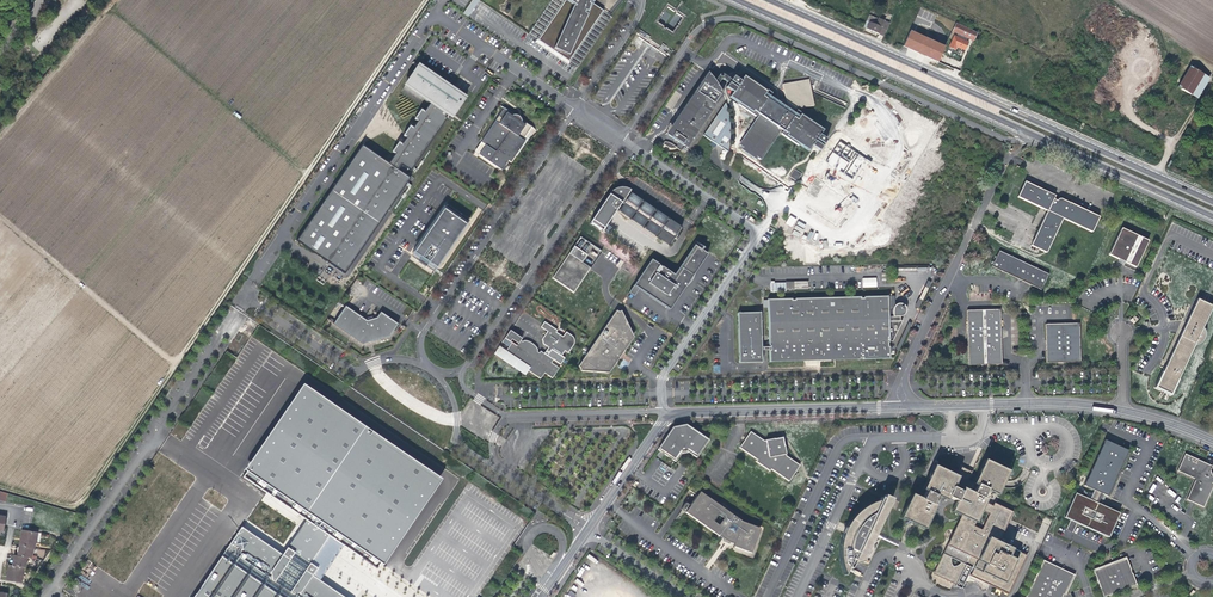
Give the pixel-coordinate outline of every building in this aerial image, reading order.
[(463,13),(467,17),(479,0),(472,0),(463,13)] [(528,35),(569,63),(577,69),(605,27),(612,17),(611,16),(609,15),(620,0),(551,0),(528,35)] [(675,0),(658,0),(636,33),(639,36),(638,37),(651,46),(664,55),(665,53),(669,56),(696,14),(681,4),(675,0)] [(86,10),(80,16),(82,19),(88,12),(86,10)] [(880,27),(869,22),(866,29),(875,33),(884,37),(890,23),(883,20),(880,27)] [(952,32),(960,36),(965,38),(973,42),(977,34),(956,24),(953,30),(952,32)] [(900,27),(893,43),(902,47),(922,56),(937,63),(945,47),(900,27)] [(968,43),(964,42),(959,39),(954,37),(949,48),(954,51),(956,47),(960,49),(964,51),(968,43)] [(53,47),(47,54),(50,56),(56,49),(53,47)] [(449,115),(456,105),(457,105),(458,105),(460,105),(461,104),(462,102),(462,100),(461,99),(460,98),(458,97),(457,97),(455,98),(452,96),(453,94),(450,93),(449,94),(448,93),(449,93),(449,91),(449,90),(449,88),(448,87),(417,66),(405,85),(429,101),(423,111),(416,121),(411,128),(405,137),(400,144),(393,154),(387,163),(360,145),(306,224),(339,246),(333,256),(336,258),(331,265),(344,274),(409,178),(404,175),(407,170),(410,172),(446,119),(445,118),(447,114),(449,115)] [(1190,96),(1202,75),(1190,67),(1177,88),(1190,96)] [(722,96),(721,93),(685,146),(667,135),(680,116),(681,115),(681,114),(682,113),(682,112),(682,111),(683,110),(684,109),(684,108),(685,108),(685,107),(686,106),(687,105),(687,104),(688,104),(689,103),(690,102),(709,74),(707,72),(665,134),(686,148),(722,96)] [(685,146),(721,93),(721,92),(719,87),(717,85),(714,81),(711,77),(709,74),(690,102),(689,103),(688,104),(687,104),(687,105),(686,106),(685,107),(685,108),(684,108),(684,109),(683,110),(682,111),(682,112),(682,113),(681,114),(681,115),(680,116),(667,135),(685,146)] [(723,80),(728,83),(731,80),(722,74),(723,77),(721,77),(720,78),(719,74),(714,81),(717,85),(720,80),(722,80),(723,80)] [(1208,79),(1202,75),(1190,96),(1196,99),(1208,79)] [(734,76),(731,80),(728,83),(726,87),(733,92),(729,97),(739,103),(737,105),(756,117),(758,114),(760,115),(739,145),(743,147),(741,150),(755,160),(757,157),(761,160),(781,130),(783,131),(781,134),(799,147),(800,145),(809,151),(812,146),(816,148),(819,151),(827,140),(820,135),(824,130),(815,124),(816,123),(797,110),(795,113),(791,110),(814,105),(812,92),(810,84),(810,79),(804,80),(783,84),(786,98),(779,100),(776,100),(770,96),(772,93),(754,81),(753,82),(744,76),(741,81),(734,76)] [(455,92),(449,88),(449,90),(449,91),(449,93),(448,93),(449,94),(450,93),(453,94),(452,96),(455,98),(457,97),(458,97),(460,98),(461,99),(462,100),(462,102),(461,104),(465,99),(455,92)] [(725,103),(703,135),(717,145),(728,152),(729,146),(729,143),(730,134),(730,128),(730,123),(728,114),(728,111),(725,103)] [(501,171),(508,161),(511,162),(515,155),(525,140),(523,139),(531,126),(521,119),(521,118),(520,117),(519,116),(517,114),(515,114),(514,114),(504,107),(481,142),(485,145),(479,155),(501,171)] [(416,121),(423,111),(420,109),(413,119),(416,121)] [(405,137),(411,128),(408,126),(404,132),(402,135),(405,137)] [(533,127),(531,126),(523,139),(525,140),(515,155),(516,156),(528,138),(531,132),(533,127)] [(832,166),(829,171),(854,186),(863,170),(873,176),(875,172),(868,168),(872,162),(839,141),(826,163),(832,166)] [(393,154),(400,144),(397,142),(390,152),(393,154)] [(485,145),(481,142),(474,152),(479,155),(485,145)] [(790,176),(797,182),(802,174),(795,169),(790,176)] [(1047,211),(1031,246),(1046,253),(1061,218),(1092,233),(1099,217),(1059,198),(1058,198),(1057,199),(1056,201),(1054,199),(1055,196),(1025,182),(1018,197),(1047,211)] [(619,189),(618,187),(618,188),(617,188),(614,189),(611,191),(609,193),(609,194),(609,195),(590,223),(602,231),(621,203),(623,204),(619,210),(631,218),(635,212),(636,213),(632,219),(643,226),(647,220),(649,222),(645,228),(656,235),(660,229),(661,230),(663,226),(667,220),(655,212),(651,218),(650,217),(654,211),(642,203),(638,209),(637,208),(641,202),(630,194),(626,200),(624,199),(630,190),(626,188),(625,188),(624,186),(622,184),(621,186),(621,189),(619,189)] [(414,252),(435,267),(465,223),(443,209),(414,252)] [(792,227),(796,219),(790,215),(785,223),(792,227)] [(339,246),(306,224),(295,241),(331,265),(336,258),(333,256),(339,246)] [(1124,263),(1135,268),(1148,240),(1121,228),(1108,256),(1124,263)] [(553,279),(574,292),(601,251),(580,238),(553,279)] [(696,242),(694,246),(703,251),(705,248),(696,242)] [(639,290),(670,310),(687,284),(690,283),(691,282),(694,278),(694,275),(707,254),(703,251),(694,246),(679,267),(681,269),(676,276),(651,260),(630,292),(635,296),(639,290)] [(990,266),(1040,289),(1048,273),(998,250),(990,266)] [(435,267),(414,252),(411,256),(432,271),(435,267)] [(862,278),(863,288),(877,287),(877,277),(862,278)] [(794,290),(794,282),(771,282),(771,291),(794,290)] [(861,300),(861,299),(795,300),(795,302),(791,302),(791,300),(768,301),(769,347),(770,347),(770,352),(769,352),(769,363),(859,361),(859,359),(863,359),(863,361),(889,360),(889,348),(888,348),(888,343),(889,343),(889,342),(892,342),(902,322),(900,322),(899,318),(901,318),(903,317),(904,316),(905,315),(906,313),(906,312),(906,311),(905,309),(904,307),(903,306),(901,305),(898,305),(897,306),(896,306),(894,308),(893,309),(893,312),(888,312),(888,298),(864,299),(864,300),(861,300)] [(1192,346),(1195,346),(1196,346),(1199,344),(1200,343),(1201,340),(1202,338),(1203,337),(1203,334),(1203,331),(1203,330),(1200,329),(1211,307),(1195,300),(1153,388),(1168,395),(1192,346)] [(333,324),(362,344),(389,336),(397,324),(380,312),(376,318),(365,321),(345,307),(333,324)] [(581,369),(581,370),(610,373),(621,355),(633,337),(622,311),(620,311),(618,311),(616,310),(578,366),(579,367),(581,369)] [(968,363),(1001,363),(1000,310),(966,310),(968,363)] [(762,363),(761,314),(730,315),(731,364),(762,363)] [(546,330),(549,325),(544,321),(541,327),(546,330)] [(1080,362),(1079,324),(1045,325),(1047,363),(1080,362)] [(911,326),(908,325),(895,352),(898,353),(911,326)] [(522,338),(510,330),(502,341),(509,346),(506,351),(504,354),(509,358),(510,356),(528,368),(527,370),(528,371),(540,379),(544,373),(552,378),(555,374),(553,373),(557,367),(551,363),(553,360),(547,356),(551,349),(561,356),(565,351),(568,353),(574,344),(575,342),(575,340),(575,339),(574,338),(573,337),(566,332),(563,337),(556,332),(557,330),(556,329),(551,326),(547,331),(540,342),(548,347),(544,354),(540,351),(538,355),(536,353),(537,352),(537,350),(535,347),(532,344),(529,342),(525,341),(523,341),(522,344),(519,342),(522,338)] [(506,351),(499,346),(494,354),(524,375),(528,371),(527,370),(528,368),(510,356),(509,358),(504,354),(506,351)] [(441,477),(300,382),(239,468),(379,564),(441,477)] [(685,425),(673,428),(657,450),(664,455),(675,463),(680,455),(689,454),(696,459),(708,441),(685,425)] [(764,442),(750,432),(739,448),(757,460),(755,462),(769,472),(771,470),(788,482),(799,466),(786,457),(782,438),(764,442)] [(1106,497),(1116,476),(1118,471),(1128,450),(1105,440),(1083,486),(1093,490),(1102,494),(1106,497)] [(1204,506),(1212,486),(1212,476),(1211,475),(1210,472),(1209,470),(1211,465),(1184,453),(1177,470),(1194,477),(1195,480),(1187,499),(1204,506)] [(958,477),(956,476),(955,478),(933,467),(930,472),(929,475),(921,491),(926,493),(921,502),(911,497),(900,520),(923,532),(934,508),(930,506),(935,497),(945,502),(946,499),(954,503),(949,513),(959,518),(932,576),(954,587),(954,588),(960,590),(967,576),(969,577),(969,578),(1006,596),(1025,558),(996,545),(1011,515),(992,506),(991,509),(982,505),(984,502),(981,500),(985,492),(995,496),(1007,473),(983,462),(972,484),(966,481),(963,479),(964,478),(960,476),(958,477)] [(960,469),(956,476),(958,477),(960,476),(964,478),(963,479),(966,481),(970,474),(960,469)] [(1102,494),(1093,490),(1089,500),(1074,493),(1065,517),(1108,538),(1118,514),(1099,504),(1102,494)] [(760,530),(742,523),(699,493),(685,513),(722,540),(721,540),(727,544),(728,544),(730,545),(733,545),(734,545),(733,548),(751,554),(760,530)] [(849,520),(846,524),(848,525),(841,539),(839,538),(839,540),(837,546),(837,550),(837,556),(838,562),(839,568),(840,572),(842,576),(846,569),(848,570),(849,566),(860,563),(891,501),(883,497),(881,500),(879,499),(878,502),(874,503),(869,505),(863,508),(860,510),(855,514),(852,517),(849,520)] [(1034,526),(1038,517),(1019,507),(1011,523),(1036,535),(1039,529),(1034,526)] [(848,525),(846,524),(845,525),(844,527),(842,532),(839,538),(841,539),(848,525)] [(313,576),(318,568),(310,563),(312,560),(303,553),(297,550),(295,552),(287,547),(282,555),(242,527),(194,596),(344,596),(313,576)] [(20,533),(19,536),(26,538),(26,542),(32,543),(34,533),(20,531),(20,533)] [(32,548),(32,543),(26,542),(26,538),(19,536),(18,542),(17,546),(30,548),(32,548)] [(29,558),(30,548),(17,546),(16,552),(16,556),(25,558),(29,558)] [(11,562),(11,566),(14,567),(22,568),(23,568),(25,558),(16,556),(12,556),(11,562)] [(1104,596),(1111,596),(1139,587),(1134,574),(1132,575),(1131,572),(1130,569),(1131,568),(1127,558),(1094,570),(1104,596)] [(1065,596),(1073,579),(1074,580),(1076,577),(1045,562),(1028,596),(1064,596),(1065,596)] [(5,581),(12,582),(19,583),(22,568),(14,567),(11,566),(7,566),(7,569),(6,576),(5,581)] [(1066,596),(1074,580),(1073,579),(1065,596),(1066,596)]
